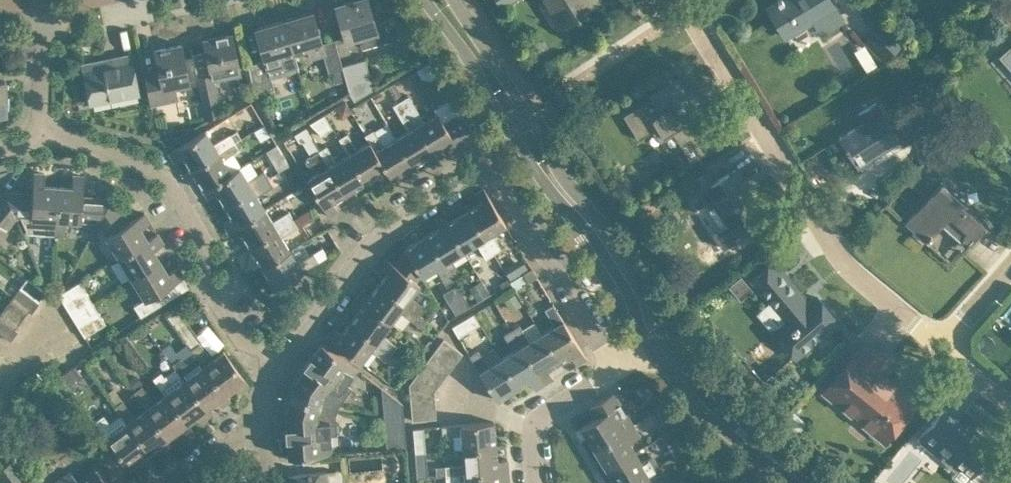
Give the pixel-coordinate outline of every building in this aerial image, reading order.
[(362,47),(374,43),(393,37),(382,19),(374,21),(368,0),(350,0),(336,4),(346,39),(358,35),(362,47)] [(492,9),(499,4),(501,7),(512,0),(486,0),(492,9)] [(563,22),(594,2),(593,0),(550,0),(563,22)] [(768,8),(785,35),(813,18),(821,31),(841,19),(830,0),(777,0),(778,1),(768,8)] [(321,42),(312,10),(284,19),(294,51),(309,47),(312,57),(323,53),(329,71),(343,67),(342,65),(335,38),(321,42)] [(258,94),(275,89),(272,76),(299,68),(294,51),(284,19),(255,27),(265,59),(248,64),(256,90),(258,94)] [(605,19),(592,27),(599,37),(611,29),(605,19)] [(882,22),(863,40),(881,59),(901,41),(882,22)] [(224,71),(238,68),(231,33),(204,38),(211,73),(197,76),(206,120),(221,111),(214,79),(226,77),(224,71)] [(144,75),(150,104),(177,98),(176,92),(175,85),(189,82),(181,43),(154,49),(159,72),(144,75)] [(114,63),(84,69),(91,102),(138,92),(130,54),(113,57),(114,63)] [(366,57),(342,65),(343,67),(350,92),(350,93),(354,100),(374,88),(366,57)] [(665,84),(649,94),(651,97),(623,114),(638,138),(657,126),(662,135),(671,130),(691,161),(717,144),(704,123),(701,125),(689,105),(692,103),(682,88),(671,94),(665,84)] [(424,120),(408,94),(400,99),(432,152),(445,145),(450,153),(459,148),(437,112),(424,120)] [(437,112),(459,148),(466,144),(463,138),(474,132),(452,96),(434,107),(437,112)] [(392,104),(408,129),(396,137),(412,164),(432,152),(400,99),(392,104)] [(847,151),(848,150),(858,166),(882,150),(886,156),(903,145),(875,102),(858,112),(863,121),(839,136),(845,146),(844,146),(847,151)] [(320,133),(332,126),(324,112),(309,121),(320,133)] [(942,118),(916,135),(929,152),(934,146),(946,133),(945,132),(948,129),(942,118)] [(373,128),(364,133),(369,141),(391,177),(412,164),(396,137),(389,124),(376,132),(373,128)] [(305,161),(308,165),(318,172),(307,178),(329,215),(338,209),(332,200),(345,193),(318,149),(319,149),(305,125),(293,132),(298,141),(303,142),(310,154),(307,156),(305,161)] [(241,137),(236,129),(213,143),(205,129),(169,151),(174,160),(183,155),(191,167),(241,137)] [(347,132),(338,137),(348,153),(349,153),(365,181),(378,173),(383,182),(391,177),(369,141),(357,148),(347,132)] [(956,138),(946,133),(934,146),(943,153),(956,138)] [(239,148),(245,144),(241,137),(191,167),(203,188),(231,171),(230,171),(223,159),(239,149),(239,148)] [(326,144),(319,149),(318,149),(345,193),(365,181),(349,153),(348,153),(336,161),(326,144)] [(208,196),(217,191),(224,203),(268,177),(263,169),(247,179),(239,165),(230,171),(231,171),(203,188),(208,196)] [(707,203),(714,199),(727,221),(712,230),(722,247),(751,229),(743,215),(757,206),(734,168),(712,182),(706,171),(692,180),(707,203)] [(20,215),(27,232),(56,233),(58,185),(44,185),(45,173),(34,172),(33,193),(5,191),(15,215),(20,215)] [(264,207),(257,195),(273,185),(280,180),(275,172),(268,177),(224,203),(232,216),(223,221),(228,229),(264,207)] [(97,222),(111,198),(82,196),(84,175),(73,174),(72,186),(58,185),(56,233),(66,234),(67,218),(93,220),(97,222)] [(987,223),(941,181),(905,222),(926,241),(932,235),(930,233),(940,222),(966,246),(987,223)] [(480,201),(467,209),(498,260),(502,266),(510,262),(492,232),(505,223),(483,187),(474,193),(480,201)] [(14,215),(15,215),(5,191),(0,197),(0,234),(14,215)] [(657,196),(645,203),(653,217),(665,210),(657,196)] [(96,233),(100,225),(120,256),(147,239),(140,227),(150,221),(144,211),(126,223),(111,198),(97,222),(92,231),(96,233)] [(288,210),(272,220),(264,207),(228,229),(233,237),(242,232),(249,244),(293,218),(288,210)] [(476,241),(490,265),(498,260),(467,209),(448,221),(447,221),(463,248),(476,241)] [(463,248),(447,221),(448,221),(442,212),(433,217),(438,226),(426,234),(452,277),(460,272),(450,256),(463,248)] [(249,244),(262,265),(289,248),(281,236),(298,226),(293,218),(249,244)] [(147,239),(120,256),(133,277),(160,260),(153,248),(163,242),(157,232),(147,239)] [(405,248),(420,272),(420,273),(434,265),(444,282),(444,281),(450,290),(457,286),(452,277),(426,234),(405,247),(405,248)] [(297,261),(289,248),(262,265),(275,286),(318,260),(313,251),(297,261)] [(387,271),(379,283),(420,314),(425,306),(410,295),(420,282),(416,280),(420,272),(405,248),(394,263),(386,257),(379,265),(387,271)] [(133,277),(144,296),(133,303),(141,315),(173,295),(166,285),(183,275),(178,266),(167,272),(160,260),(133,277)] [(510,262),(502,266),(508,277),(510,280),(519,274),(511,261),(510,262)] [(815,295),(808,301),(773,261),(752,280),(791,326),(780,336),(796,355),(837,320),(815,295)] [(531,267),(522,272),(528,281),(537,275),(531,267)] [(513,285),(515,289),(528,281),(522,272),(510,280),(513,285)] [(28,276),(20,286),(40,301),(47,290),(28,276)] [(508,277),(499,282),(504,291),(513,285),(510,280),(508,277)] [(71,313),(92,301),(101,297),(93,283),(84,288),(63,301),(71,313)] [(423,328),(428,320),(420,314),(379,283),(370,295),(362,288),(356,296),(390,322),(399,310),(423,328)] [(20,286),(13,295),(12,296),(29,308),(28,309),(31,312),(40,301),(20,286)] [(485,286),(473,293),(477,299),(488,292),(485,286)] [(514,292),(502,299),(508,309),(520,302),(514,292)] [(460,295),(448,302),(454,312),(466,305),(460,295)] [(29,308),(12,296),(5,305),(22,318),(28,309),(29,308)] [(359,310),(350,321),(391,352),(396,345),(381,333),(390,322),(356,296),(350,304),(359,310)] [(71,313),(78,324),(99,312),(92,301),(71,313)] [(554,325),(541,332),(559,361),(570,354),(576,363),(586,356),(553,303),(544,308),(554,325)] [(0,312),(0,316),(15,327),(22,318),(5,305),(0,312)] [(467,330),(480,322),(474,311),(452,324),(467,350),(473,347),(470,342),(471,336),(467,330)] [(105,323),(99,312),(78,324),(84,336),(105,323)] [(15,327),(0,316),(0,332),(10,339),(18,330),(15,327)] [(385,360),(391,352),(350,321),(341,333),(333,327),(326,335),(360,361),(370,348),(385,360)] [(519,324),(511,328),(544,382),(553,376),(548,368),(559,361),(541,332),(529,340),(519,324)] [(535,388),(544,382),(511,328),(503,333),(513,350),(500,357),(517,386),(529,379),(535,388)] [(212,358),(199,341),(198,343),(193,336),(186,341),(191,348),(203,364),(204,363),(225,392),(237,384),(241,390),(249,384),(223,349),(212,358)] [(462,352),(443,337),(436,347),(455,361),(462,352)] [(885,355),(867,340),(856,354),(854,353),(824,390),(871,428),(868,432),(879,441),(882,438),(884,439),(914,402),(873,369),(885,355)] [(339,401),(350,386),(346,382),(357,368),(322,342),(310,357),(312,358),(299,375),(301,376),(298,380),(293,395),(337,408),(339,401)] [(455,361),(436,347),(429,356),(448,371),(455,361)] [(517,386),(500,357),(494,347),(482,355),(478,349),(469,354),(497,399),(517,386)] [(180,356),(171,362),(184,378),(206,407),(217,398),(222,404),(230,398),(225,392),(204,363),(203,364),(192,372),(180,356)] [(448,371),(429,356),(422,366),(441,381),(448,371)] [(60,373),(59,374),(67,384),(80,374),(73,365),(62,372),(60,373)] [(422,366),(409,383),(434,390),(441,381),(422,366)] [(161,370),(152,377),(164,393),(165,393),(187,421),(198,413),(203,419),(211,413),(206,407),(184,378),(173,386),(161,370)] [(435,404),(434,390),(409,383),(411,406),(435,404)] [(142,384),(133,391),(145,408),(146,407),(167,436),(168,435),(179,427),(183,433),(192,427),(187,421),(165,393),(164,393),(154,401),(142,384)] [(402,402),(380,385),(384,422),(405,428),(402,402)] [(113,387),(105,393),(114,405),(122,400),(113,387)] [(587,434),(594,446),(632,423),(625,412),(615,418),(609,409),(619,403),(613,392),(589,406),(596,416),(574,429),(580,439),(587,434)] [(288,455),(332,452),(330,434),(336,434),(335,413),(337,408),(293,395),(289,410),(289,415),(288,415),(289,436),(287,436),(288,455)] [(146,407),(145,408),(134,416),(122,400),(114,405),(114,406),(126,422),(148,450),(149,450),(160,441),(164,447),(172,441),(168,435),(167,436),(146,407)] [(673,415),(666,403),(656,409),(663,421),(673,415)] [(436,417),(435,404),(411,406),(412,419),(436,417)] [(83,419),(72,405),(61,415),(72,428),(83,419)] [(942,408),(917,438),(956,470),(962,463),(972,471),(970,474),(981,482),(990,482),(1007,461),(992,449),(995,445),(981,434),(977,437),(942,408)] [(806,421),(792,409),(780,425),(795,438),(806,421)] [(145,462),(153,456),(149,450),(148,450),(126,422),(115,430),(103,414),(96,419),(128,465),(140,456),(145,462)] [(461,433),(462,447),(495,445),(493,420),(441,425),(442,435),(461,433)] [(406,446),(405,428),(384,422),(386,448),(406,446)] [(629,441),(639,434),(632,423),(594,446),(602,458),(595,463),(600,472),(635,450),(629,441)] [(413,427),(415,452),(425,451),(422,426),(413,427)] [(667,443),(674,455),(684,448),(677,437),(667,443)] [(444,464),(445,474),(508,469),(507,458),(497,458),(495,445),(462,447),(463,463),(444,464)] [(658,465),(651,454),(641,460),(635,450),(600,472),(606,480),(612,476),(617,482),(628,482),(658,465)] [(415,452),(414,452),(415,463),(416,476),(427,475),(425,451),(415,452)] [(12,458),(0,468),(0,479),(3,482),(31,482),(12,458)] [(654,482),(664,476),(658,465),(628,482),(654,482)] [(95,466),(77,479),(69,469),(55,480),(58,482),(107,482),(95,466)] [(445,474),(446,482),(465,481),(465,482),(499,482),(498,480),(509,479),(508,469),(445,474)] [(288,474),(289,482),(326,482),(325,471),(288,474)]
